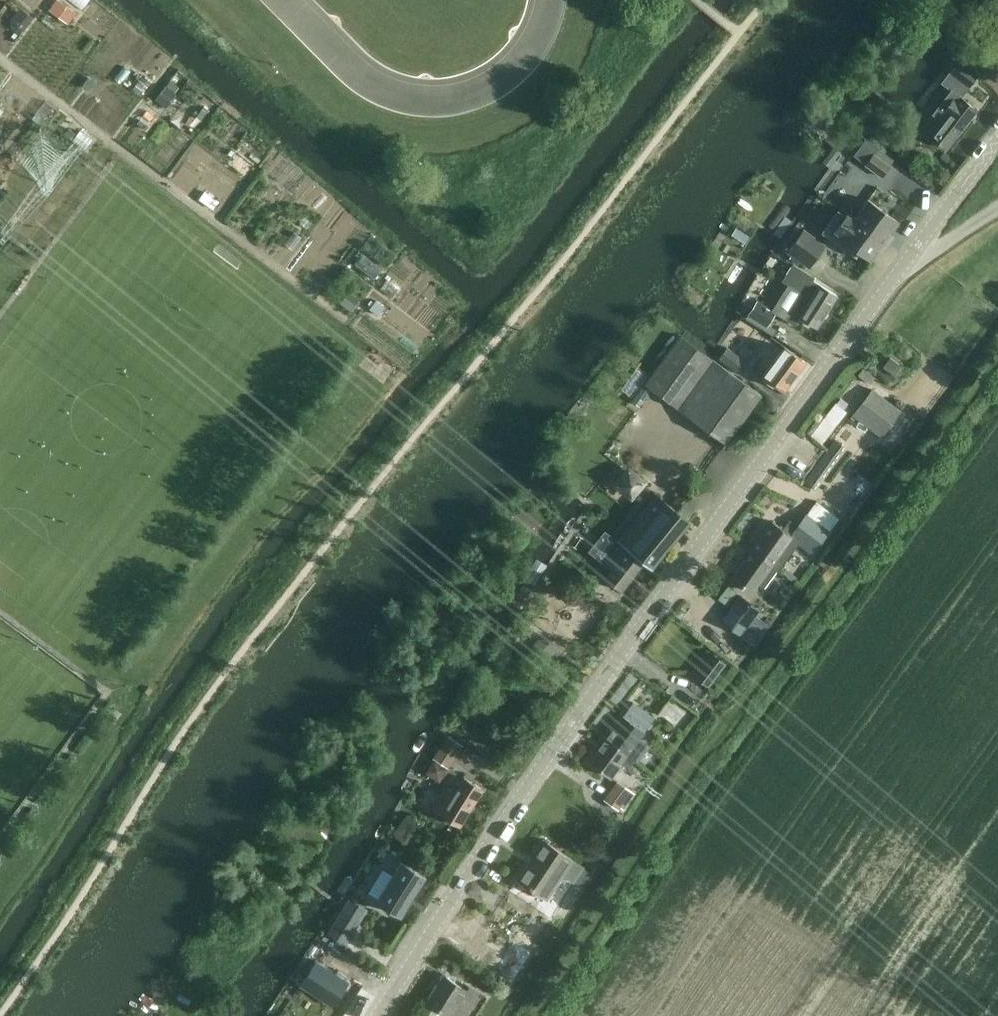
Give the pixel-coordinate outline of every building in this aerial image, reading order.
[(49,8),(69,22),(77,10),(62,0),(55,0),(49,8)] [(950,72),(949,73),(968,87),(969,87),(972,83),(979,74),(963,61),(960,59),(950,72)] [(166,85),(155,98),(166,106),(176,93),(166,85)] [(958,100),(953,97),(943,111),(946,114),(942,119),(932,112),(920,128),(947,149),(977,110),(961,97),(958,100)] [(81,128),(74,138),(85,147),(92,137),(81,128)] [(878,149),(875,153),(881,158),(890,165),(894,160),(878,148),(878,149)] [(882,178),(891,165),(890,165),(881,158),(875,153),(874,152),(865,165),(882,178)] [(852,219),(883,242),(899,222),(867,199),(853,218),(852,219)] [(852,219),(853,218),(846,212),(833,230),(840,235),(839,236),(871,260),(883,242),(852,219)] [(302,216),(300,221),(307,225),(310,220),(302,216)] [(809,268),(826,244),(804,228),(787,251),(791,255),(789,257),(798,264),(800,261),(809,268)] [(739,237),(737,238),(745,243),(749,236),(746,234),(742,231),(739,237)] [(785,276),(782,281),(787,284),(802,294),(786,319),(795,325),(800,318),(817,328),(838,295),(820,285),(813,280),(815,277),(809,273),(793,263),(785,276)] [(348,290),(340,301),(351,309),(359,298),(348,290)] [(769,325),(777,312),(755,298),(746,314),(747,315),(757,320),(767,327),(769,325)] [(747,315),(745,318),(773,336),(777,330),(769,325),(767,327),(757,320),(747,315)] [(709,390),(724,367),(680,335),(645,383),(689,416),(709,390)] [(786,390),(807,362),(784,346),(764,373),(786,390)] [(727,363),(727,365),(737,372),(746,360),(735,352),(727,363)] [(896,376),(903,366),(890,356),(883,366),(896,376)] [(709,390),(689,416),(726,444),(762,395),(724,367),(709,390)] [(863,369),(858,375),(870,384),(875,378),(863,369)] [(871,389),(852,414),(880,435),(881,436),(900,411),(899,410),(871,389)] [(835,403),(810,435),(821,444),(846,411),(835,403)] [(853,434),(844,427),(804,482),(814,489),(853,434)] [(631,501),(648,481),(628,465),(611,485),(631,501)] [(619,542),(602,563),(610,570),(605,577),(622,591),(645,562),(651,567),(652,568),(653,567),(655,565),(691,522),(688,520),(677,511),(655,493),(616,540),(619,542)] [(772,521),(751,550),(753,552),(772,564),(778,569),(797,543),(800,546),(812,554),(819,545),(829,531),(829,530),(827,529),(819,522),(817,521),(807,513),(791,534),(792,535),(793,536),(792,536),(772,521)] [(751,550),(731,577),(752,592),(758,583),(765,587),(776,572),(777,570),(778,569),(772,564),(753,552),(751,550)] [(786,568),(782,572),(793,581),(796,576),(786,568)] [(741,633),(759,609),(740,596),(723,619),(741,633)] [(538,636),(527,649),(545,663),(555,650),(538,636)] [(690,676),(707,689),(722,668),(705,654),(690,676)] [(621,753),(634,761),(634,760),(637,762),(650,745),(640,738),(645,731),(644,731),(654,717),(632,702),(605,739),(622,751),(621,753)] [(449,768),(463,745),(448,735),(433,758),(449,768)] [(629,767),(634,761),(621,753),(622,751),(605,739),(589,761),(611,777),(622,762),(629,767)] [(460,826),(483,789),(463,776),(453,792),(444,787),(431,807),(460,826)] [(623,809),(634,792),(617,780),(604,799),(619,809),(621,807),(623,809)] [(434,819),(428,832),(446,841),(452,828),(434,819)] [(573,882),(583,866),(542,839),(517,878),(548,898),(563,875),(573,882)] [(401,915),(425,876),(401,861),(377,900),(401,915)] [(349,898),(336,919),(354,931),(368,909),(349,898)] [(483,941),(478,949),(487,955),(492,948),(483,941)] [(316,961),(301,984),(332,1006),(348,982),(316,961)] [(444,974),(427,1000),(452,1015),(464,1015),(479,992),(465,984),(464,986),(444,974)] [(179,993),(177,999),(188,1005),(191,999),(179,993)]
